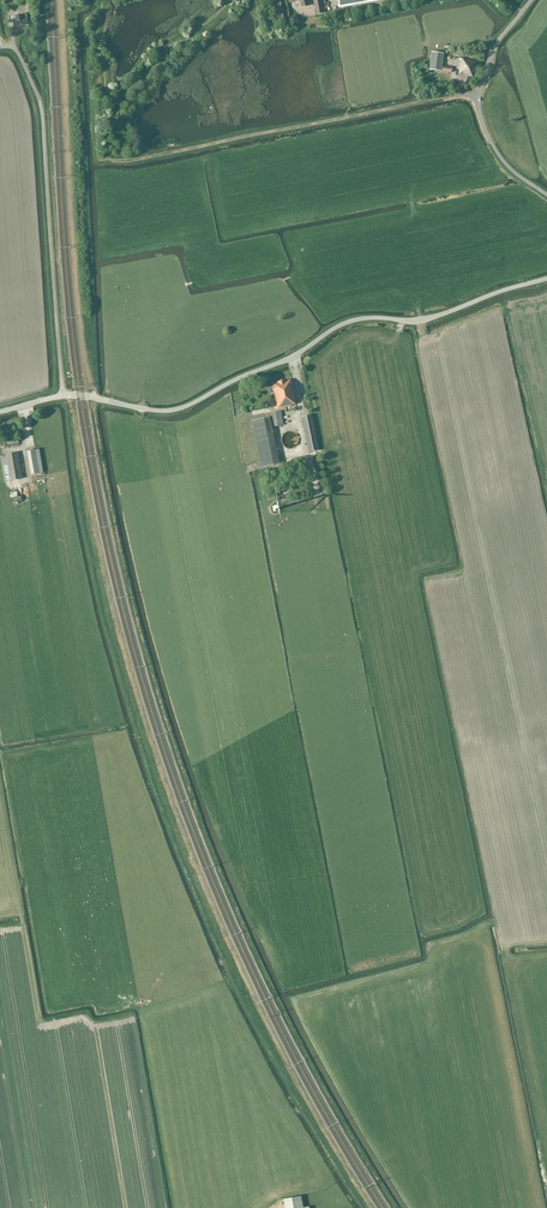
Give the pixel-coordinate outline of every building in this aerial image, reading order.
[(276,22),(284,20),(280,1),(281,0),(272,0),(276,22)] [(323,13),(320,0),(318,0),(314,1),(316,14),(323,13)] [(338,9),(385,1),(385,0),(336,0),(338,9)] [(33,3),(25,4),(26,12),(34,11),(33,3)] [(11,16),(13,27),(28,24),(26,14),(11,16)] [(444,54),(432,52),(429,70),(441,71),(444,54)] [(459,58),(457,69),(460,70),(457,81),(466,83),(468,76),(473,78),(476,62),(459,58)] [(277,409),(285,408),(291,407),(291,405),(296,404),(291,380),(286,381),(286,380),(277,382),(277,383),(272,384),(277,409)] [(273,427),(283,426),(281,411),(270,413),(273,427)] [(308,452),(319,450),(312,415),(301,417),(308,452)] [(252,421),(262,468),(280,464),(270,417),(252,421)] [(298,441),(299,439),(298,438),(298,436),(297,435),(296,434),(294,432),(293,431),(291,431),(289,431),(287,431),(286,432),(284,433),(283,435),(282,436),(282,437),(281,439),(282,441),(282,443),(283,445),(284,446),(285,446),(287,447),(288,448),(290,448),(292,448),(293,447),(295,446),(296,446),(297,444),(298,443),(298,441)] [(27,451),(31,475),(43,473),(39,449),(27,451)] [(18,453),(0,456),(5,482),(22,479),(18,453)] [(284,1207),(308,1207),(306,1195),(282,1199),(284,1207)]
